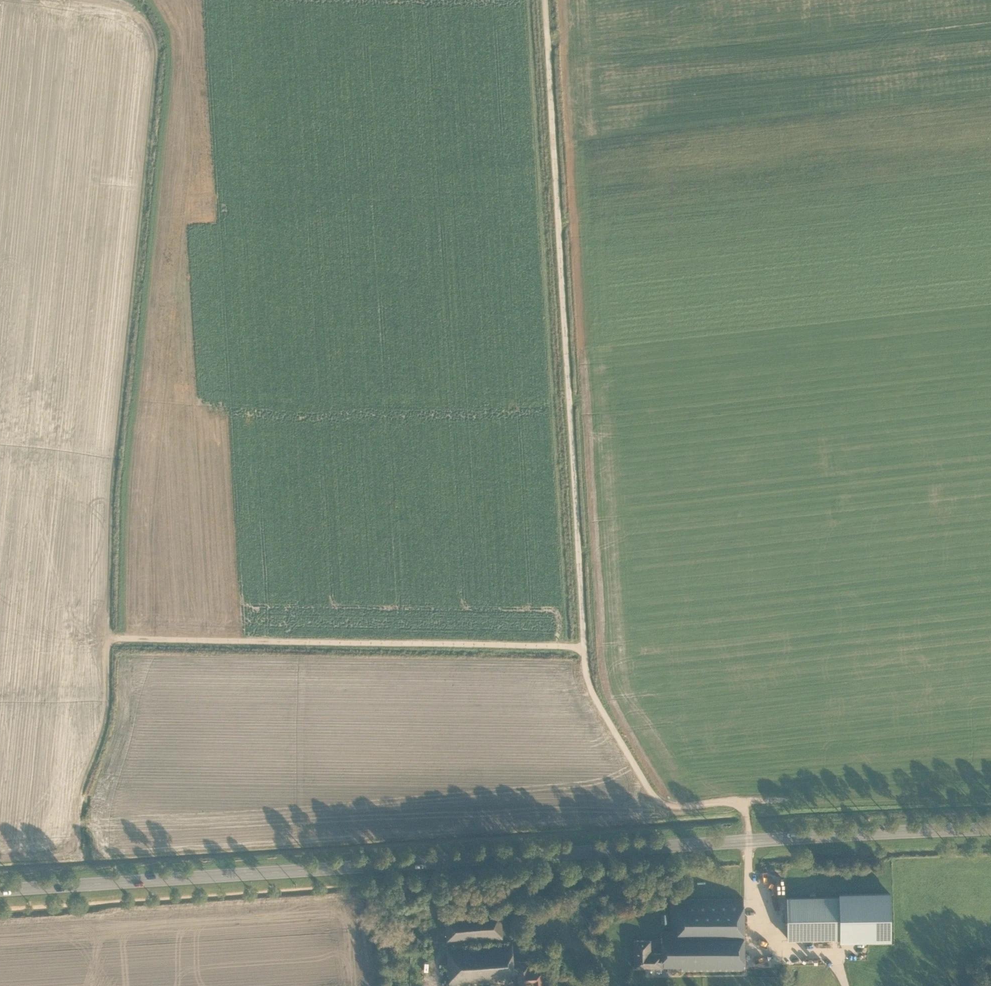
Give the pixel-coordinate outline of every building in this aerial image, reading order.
[(840,898),(840,900),(787,900),(786,940),(840,940),(840,943),(890,943),(890,898),(840,898)] [(744,971),(744,900),(670,900),(670,931),(661,931),(661,952),(650,952),(650,940),(634,940),(634,968),(668,968),(668,971),(744,971)] [(545,976),(544,967),(532,967),(531,961),(513,962),(512,942),(462,946),(462,943),(501,940),(499,908),(444,912),(449,985),(453,985),(503,983),(503,979),(514,979),(514,976),(517,976),(518,984),(532,983),(532,985),(543,985),(542,976),(545,976)]
